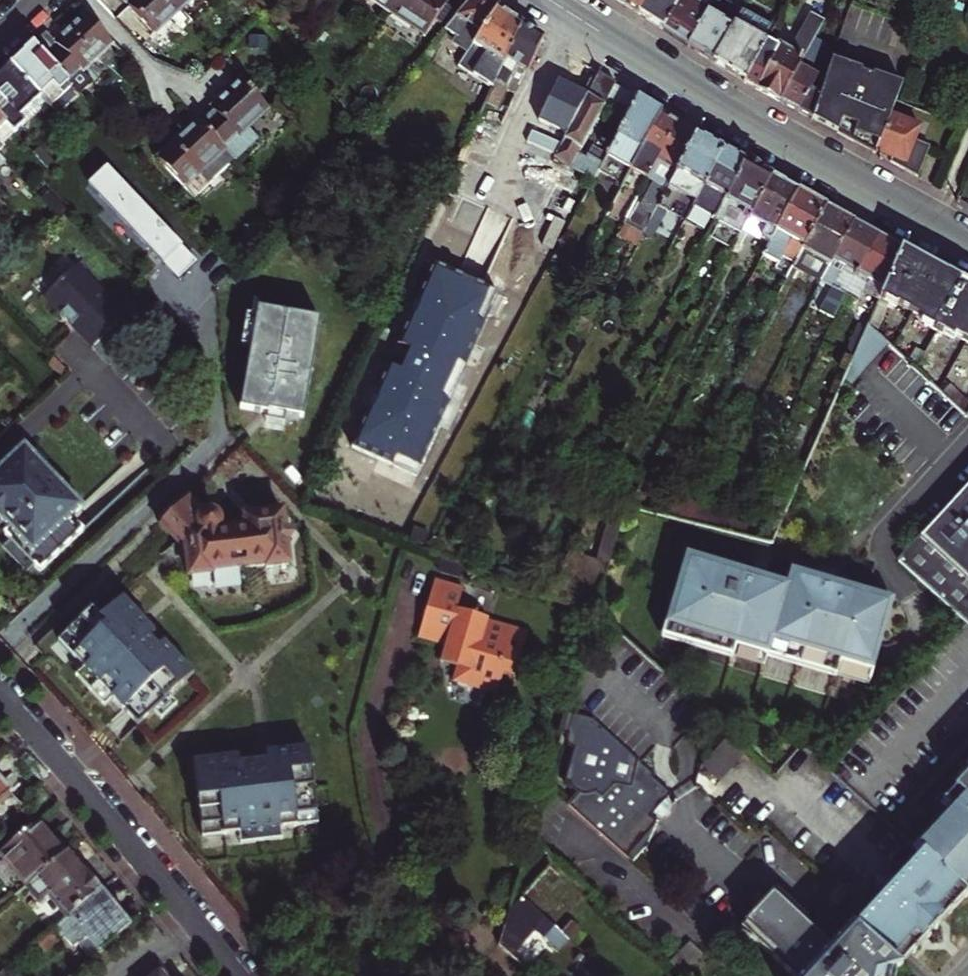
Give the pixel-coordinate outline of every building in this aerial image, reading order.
[(172,0),(138,0),(130,7),(155,35),(172,20),(184,33),(194,24),(181,11),(172,0)] [(181,11),(193,0),(172,0),(181,11)] [(398,0),(375,0),(390,10),(398,0)] [(390,10),(423,33),(443,3),(439,0),(398,0),(390,10)] [(520,23),(511,17),(485,0),(469,0),(459,10),(443,29),(456,37),(454,42),(468,51),(461,62),(493,84),(496,77),(520,23)] [(637,13),(644,0),(617,0),(637,13)] [(637,13),(661,29),(677,0),(644,0),(637,13)] [(686,45),(701,19),(712,0),(677,0),(661,29),(686,45)] [(726,35),(711,62),(740,80),(743,82),(766,39),(771,31),(740,11),(726,35)] [(766,39),(743,82),(777,101),(815,34),(822,21),(809,14),(788,51),(766,39)] [(32,46),(69,84),(111,43),(87,17),(57,44),(47,32),(32,46)] [(686,45),(711,62),(726,35),(701,19),(686,45)] [(831,26),(822,21),(815,34),(824,39),(831,26)] [(528,68),(543,38),(520,23),(496,77),(507,84),(519,63),(528,68)] [(815,34),(777,101),(810,119),(826,72),(810,64),(824,39),(815,34)] [(69,84),(32,46),(11,66),(41,98),(50,108),(72,88),(69,84)] [(826,72),(810,119),(836,128),(835,133),(875,154),(876,153),(890,116),(901,85),(832,55),(826,72)] [(0,76),(0,118),(15,134),(25,125),(19,118),(41,98),(11,66),(0,76)] [(586,93),(601,103),(613,82),(597,72),(586,93)] [(201,127),(225,152),(268,111),(243,84),(212,113),(214,115),(201,127)] [(626,116),(635,98),(619,90),(610,108),(626,116)] [(601,103),(586,93),(555,156),(594,176),(595,174),(603,159),(606,153),(591,145),(588,151),(575,145),(601,103)] [(659,112),(636,96),(635,98),(626,116),(606,153),(603,159),(627,172),(659,112)] [(678,123),(659,112),(627,172),(623,180),(629,184),(638,166),(651,173),(678,123)] [(917,126),(890,116),(876,153),(891,159),(890,162),(917,178),(929,147),(912,141),(917,126)] [(0,118),(0,148),(15,134),(0,118)] [(695,134),(678,123),(651,173),(663,179),(654,196),(660,200),(695,134)] [(225,152),(201,127),(200,125),(162,161),(186,188),(225,152)] [(720,148),(695,134),(660,200),(656,207),(665,212),(675,192),(692,201),(700,185),(720,148)] [(704,233),(714,213),(742,161),(730,154),(720,148),(700,185),(715,193),(695,228),(704,233)] [(603,159),(595,174),(620,187),(623,180),(627,172),(603,159)] [(742,161),(714,213),(740,227),(768,175),(742,161)] [(88,180),(177,274),(195,258),(106,163),(88,180)] [(768,175),(740,227),(770,243),(795,190),(768,175)] [(638,197),(619,187),(605,215),(624,225),(627,219),(636,202),(638,197)] [(824,206),(795,190),(770,243),(763,258),(778,265),(783,255),(797,262),(802,251),(824,206)] [(645,228),(654,211),(636,202),(627,219),(645,228)] [(852,221),(824,206),(802,251),(830,265),(832,263),(852,221)] [(841,309),(877,235),(852,221),(832,263),(845,270),(829,302),(841,309)] [(900,247),(877,235),(841,309),(854,316),(871,284),(883,291),(900,247)] [(900,247),(883,291),(875,310),(932,341),(963,283),(931,265),(900,247)] [(122,316),(74,266),(41,297),(89,347),(91,346),(110,365),(133,342),(115,323),(122,316)] [(497,296),(432,266),(350,447),(417,474),(497,296)] [(932,341),(967,361),(967,286),(963,283),(932,341)] [(301,413),(318,316),(256,305),(255,313),(245,311),(240,342),(249,343),(238,405),(266,410),(265,417),(282,421),(284,410),(301,413)] [(839,367),(854,380),(887,344),(873,331),(839,367)] [(64,372),(51,358),(46,362),(59,376),(64,372)] [(23,445),(0,466),(0,523),(2,522),(8,528),(3,533),(13,543),(5,550),(24,571),(32,564),(38,570),(81,529),(70,516),(80,505),(23,445)] [(900,566),(967,628),(967,491),(900,566)] [(205,510),(199,514),(184,499),(157,523),(183,551),(187,575),(211,572),(210,568),(265,560),(265,563),(286,560),(284,540),(302,510),(280,514),(279,509),(241,515),(243,525),(214,529),(218,526),(220,523),(221,519),(221,515),(219,512),(216,510),(213,508),(209,509),(205,510)] [(605,518),(599,557),(610,559),(616,520),(605,518)] [(738,581),(690,562),(663,632),(732,658),(729,667),(759,678),(762,670),(764,670),(769,657),(835,683),(830,694),(861,706),(892,625),(845,607),(844,609),(826,602),(826,600),(792,587),(787,600),(756,588),(755,592),(736,585),(738,581)] [(414,636),(445,645),(450,646),(449,653),(449,656),(451,659),(456,665),(452,680),(495,692),(501,672),(512,675),(525,630),(484,618),(485,617),(454,608),(460,587),(431,578),(414,636)] [(192,670),(123,594),(99,614),(91,605),(57,636),(82,664),(74,671),(103,701),(111,695),(136,721),(153,707),(160,714),(175,701),(168,693),(192,670)] [(705,713),(594,611),(559,731),(566,733),(565,737),(565,740),(566,744),(568,747),(571,749),(562,780),(569,782),(570,785),(572,789),(576,793),(566,803),(623,855),(653,822),(648,817),(651,813),(664,800),(669,794),(650,777),(651,776),(647,773),(665,754),(667,756),(705,713)] [(450,646),(445,645),(440,660),(456,665),(451,659),(449,656),(449,653),(450,646)] [(727,739),(702,768),(718,782),(743,753),(727,739)] [(193,757),(201,833),(237,829),(239,839),(279,835),(278,825),(317,820),(308,743),(193,757)] [(946,807),(951,811),(916,850),(920,854),(964,894),(967,897),(967,895),(967,783),(946,807)] [(10,797),(0,786),(0,807),(10,797)] [(20,807),(10,797),(0,807),(0,826),(20,807)] [(669,804),(664,800),(651,813),(656,817),(664,814),(669,804)] [(641,845),(653,822),(623,855),(628,860),(641,845)] [(63,857),(37,824),(0,853),(26,887),(36,879),(63,857)] [(100,890),(68,852),(63,857),(36,879),(26,887),(36,899),(45,891),(68,918),(100,890)] [(920,854),(892,884),(937,924),(964,894),(920,854)] [(896,969),(937,924),(892,884),(851,928),(896,969)] [(68,918),(55,928),(73,949),(78,944),(80,945),(89,937),(101,951),(130,927),(100,890),(68,918)] [(755,909),(833,975),(890,975),(892,971),(898,970),(896,969),(851,928),(849,926),(832,944),(773,890),(755,909)] [(499,946),(509,956),(534,928),(549,941),(557,931),(514,891),(499,946)] [(755,909),(738,927),(792,975),(833,975),(755,909)] [(50,933),(29,950),(37,961),(58,943),(50,933)] [(89,937),(80,945),(91,959),(101,951),(89,937)] [(666,962),(680,975),(700,954),(686,941),(666,962)]
